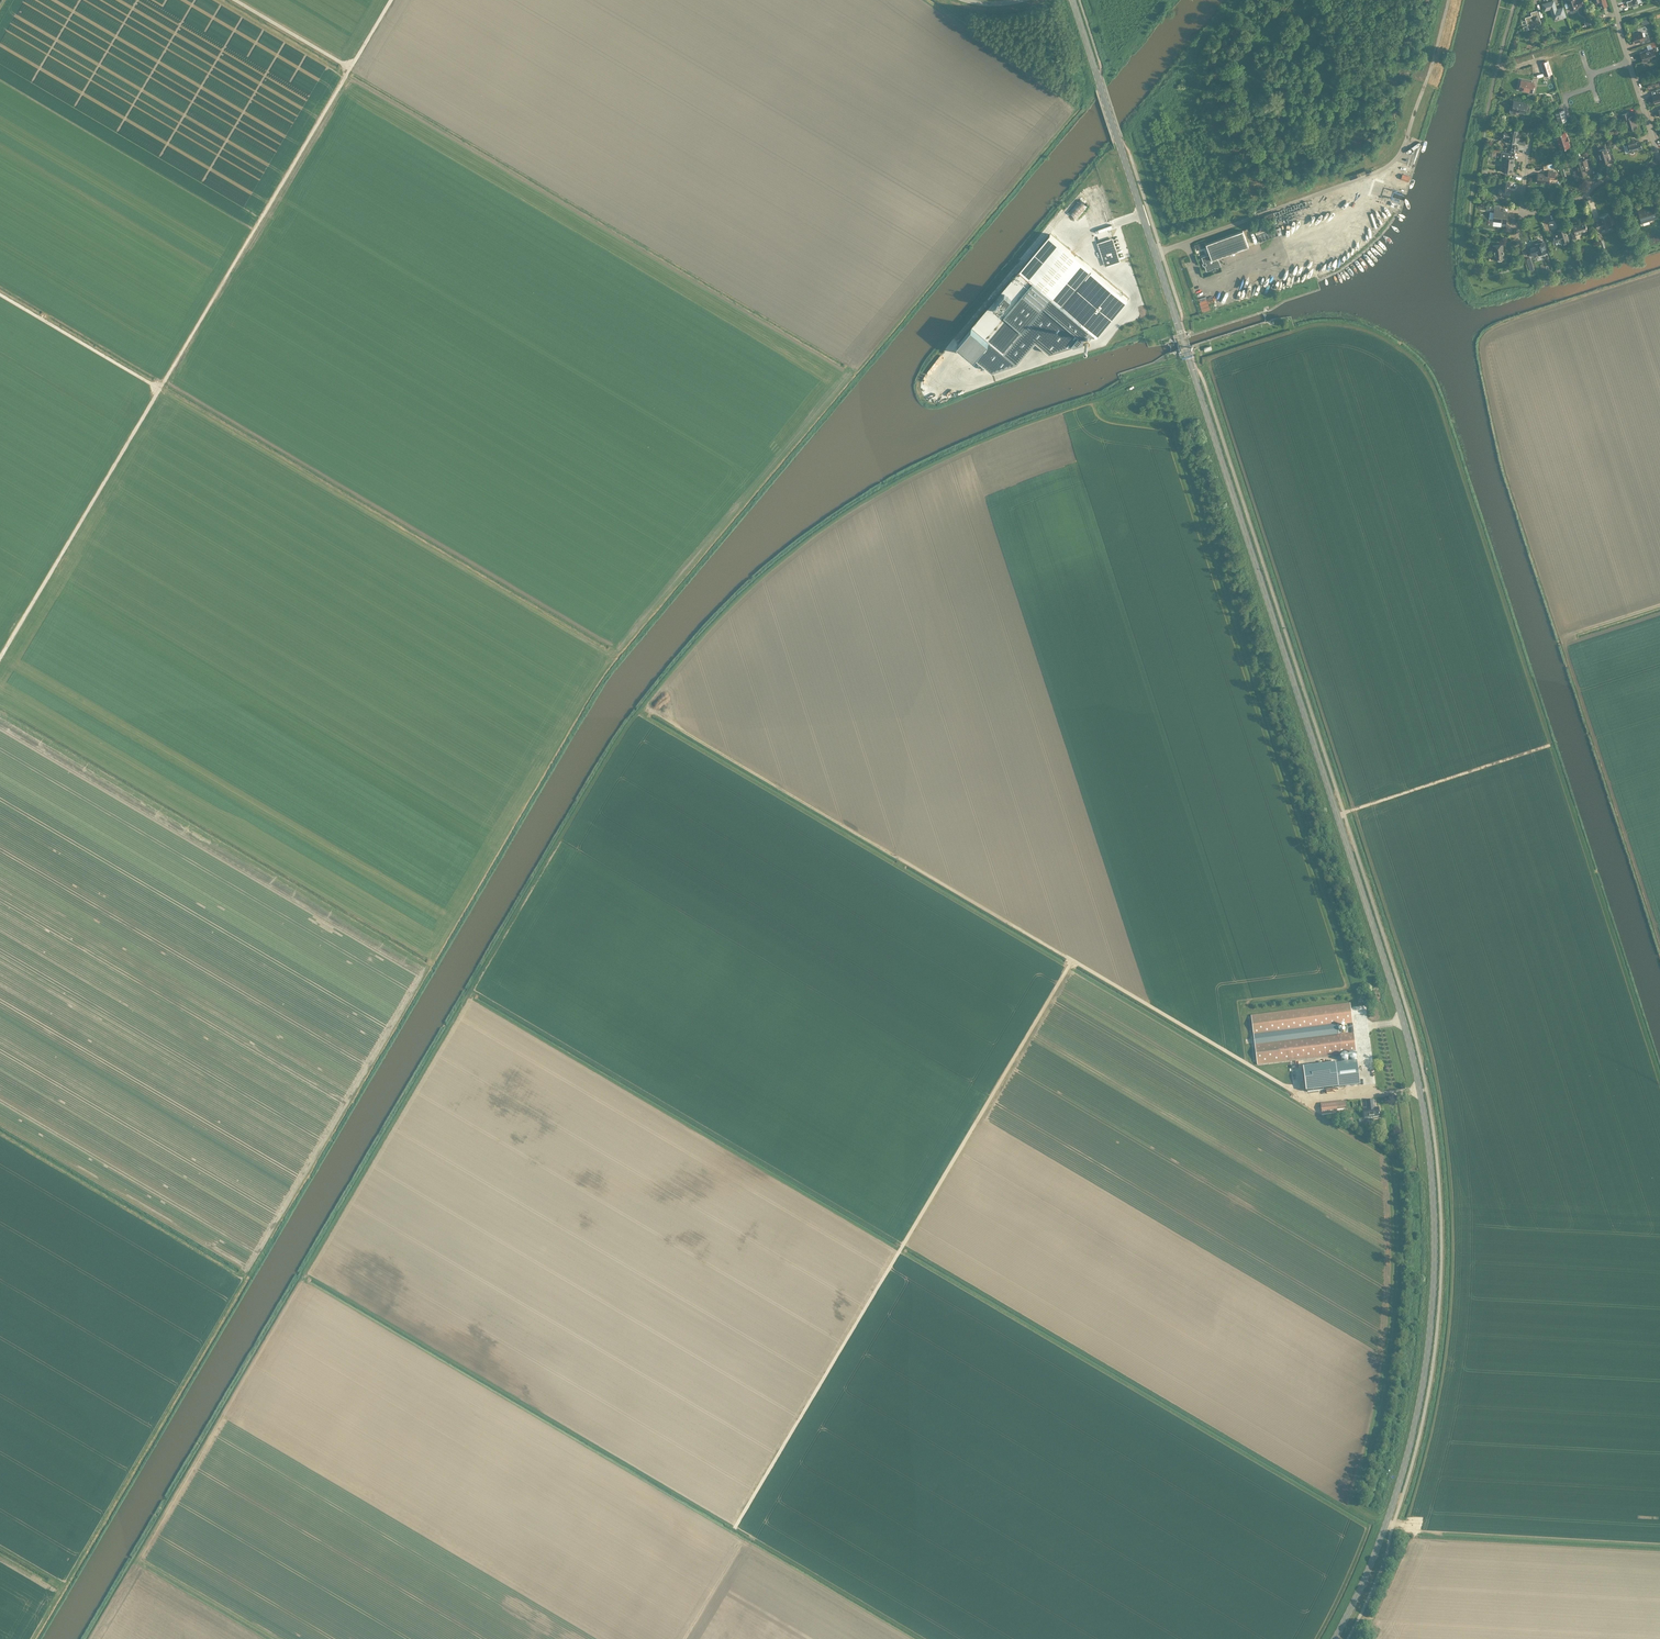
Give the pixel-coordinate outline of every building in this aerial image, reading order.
[(1543,10),(1550,8),(1553,18),(1558,16),(1559,18),(1566,16),(1563,6),(1556,8),(1554,0),(1552,0),(1541,3),(1543,10)] [(1583,4),(1582,0),(1567,0),(1570,10),(1578,7),(1577,6),(1583,4)] [(1525,17),(1527,24),(1528,28),(1535,26),(1535,25),(1541,23),(1537,10),(1530,12),(1531,15),(1525,17)] [(1650,40),(1648,35),(1643,36),(1642,32),(1632,35),(1635,42),(1641,40),(1642,43),(1650,40)] [(1643,62),(1656,58),(1653,48),(1640,52),(1643,62)] [(1544,75),(1552,73),(1548,59),(1540,62),(1544,75)] [(1528,63),(1532,76),(1541,74),(1537,60),(1528,63)] [(1648,88),(1659,85),(1656,76),(1646,79),(1648,88)] [(1533,85),(1534,82),(1521,79),(1519,89),(1532,92),(1533,89),(1535,89),(1535,86),(1533,85)] [(1654,103),(1659,101),(1659,88),(1656,89),(1657,92),(1655,93),(1652,94),(1654,103)] [(1510,112),(1515,113),(1515,111),(1525,113),(1525,112),(1529,113),(1530,104),(1527,104),(1527,103),(1513,100),(1512,105),(1511,105),(1509,111),(1510,112)] [(1628,129),(1636,127),(1635,122),(1634,122),(1634,119),(1633,115),(1629,116),(1628,112),(1621,114),(1624,123),(1625,124),(1626,123),(1628,129)] [(1517,143),(1517,139),(1518,139),(1519,133),(1518,133),(1519,129),(1509,127),(1508,131),(1503,130),(1502,137),(1507,138),(1507,141),(1517,143)] [(1568,141),(1567,137),(1566,137),(1564,132),(1556,134),(1560,149),(1569,146),(1567,141),(1568,141)] [(1630,151),(1631,152),(1632,153),(1633,152),(1634,151),(1634,150),(1641,148),(1639,140),(1636,141),(1635,138),(1622,142),(1625,153),(1630,151)] [(1605,147),(1597,150),(1599,154),(1597,154),(1597,155),(1597,157),(1598,158),(1600,158),(1601,162),(1609,160),(1607,153),(1610,152),(1608,145),(1605,146),(1605,147)] [(1501,152),(1501,157),(1504,157),(1502,171),(1512,172),(1514,158),(1510,158),(1511,153),(1501,152)] [(1585,170),(1588,169),(1585,159),(1582,160),(1582,159),(1575,162),(1577,170),(1574,170),(1574,172),(1575,175),(1576,175),(1579,174),(1579,176),(1586,173),(1585,170)] [(1548,174),(1538,173),(1537,181),(1548,183),(1548,179),(1550,178),(1554,178),(1555,171),(1548,170),(1548,174)] [(1509,196),(1510,188),(1508,188),(1509,181),(1502,180),(1501,187),(1499,187),(1498,195),(1502,195),(1504,197),(1505,196),(1509,196)] [(1077,219),(1088,206),(1080,199),(1069,212),(1077,219)] [(1649,220),(1657,217),(1653,204),(1637,209),(1641,222),(1643,222),(1643,224),(1649,222),(1649,220)] [(1506,224),(1507,212),(1500,211),(1500,209),(1494,208),(1493,220),(1502,221),(1501,223),(1506,224)] [(1600,219),(1595,221),(1597,228),(1602,226),(1603,228),(1611,225),(1610,224),(1612,223),(1611,220),(1609,221),(1607,214),(1599,217),(1600,219)] [(1574,231),(1571,232),(1573,239),(1577,238),(1575,234),(1587,230),(1586,226),(1586,225),(1585,225),(1584,221),(1572,225),(1574,231)] [(1257,234),(1269,229),(1268,227),(1268,225),(1260,227),(1261,230),(1256,231),(1257,234)] [(1557,232),(1551,234),(1554,242),(1560,240),(1561,243),(1570,240),(1565,226),(1557,229),(1557,232)] [(1258,235),(1260,241),(1282,233),(1280,227),(1258,235)] [(1217,257),(1248,246),(1243,230),(1206,243),(1210,254),(1207,255),(1207,254),(1201,256),(1203,262),(1205,262),(1206,264),(1204,265),(1206,271),(1212,269),(1212,268),(1215,267),(1215,268),(1221,265),(1218,260),(1217,257)] [(1015,273),(972,325),(1004,352),(1050,299),(1093,332),(1097,335),(1127,299),(1092,269),(1049,234),(1016,274),(1015,273)] [(1106,265),(1119,260),(1112,239),(1108,241),(1107,239),(1105,240),(1105,241),(1099,243),(1102,252),(1100,252),(1102,257),(1103,256),(1106,265)] [(1534,244),(1525,247),(1528,255),(1537,253),(1537,254),(1538,255),(1540,254),(1541,254),(1544,254),(1544,253),(1544,252),(1546,252),(1547,251),(1544,240),(1542,240),(1541,239),(1538,240),(1537,241),(1537,242),(1534,243),(1534,244)] [(1504,257),(1503,251),(1501,244),(1492,245),(1494,259),(1497,259),(1497,260),(1499,260),(1501,260),(1502,259),(1502,258),(1503,258),(1503,257),(1504,257)] [(972,325),(957,342),(966,349),(992,371),(1017,363),(1035,341),(1049,352),(1086,341),(1093,332),(1050,299),(1004,352),(972,325)] [(1254,1036),(1347,1024),(1348,1033),(1353,1032),(1350,1003),(1251,1016),(1254,1036)] [(1353,1032),(1348,1033),(1255,1045),(1257,1065),(1356,1052),(1354,1038),(1353,1032)] [(1357,1061),(1303,1068),(1306,1092),(1360,1085),(1357,1061)] [(1364,1119),(1379,1117),(1378,1107),(1374,1108),(1373,1100),(1365,1101),(1366,1109),(1363,1109),(1364,1119)] [(1322,1115),(1347,1112),(1346,1101),(1321,1104),(1322,1115)]
